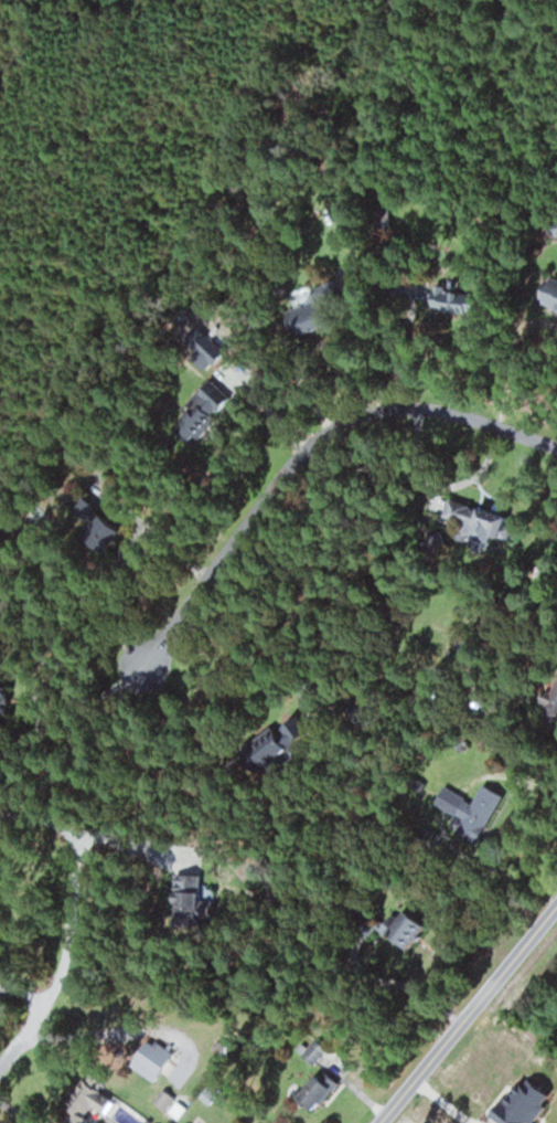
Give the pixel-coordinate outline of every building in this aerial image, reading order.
[(389,208),(373,208),(373,228),(389,228),(389,208)] [(543,273),(533,302),(556,310),(556,278),(543,273)] [(460,290),(426,290),(426,311),(460,311),(460,290)] [(281,327),(313,330),(315,307),(283,304),(281,327)] [(185,395),(197,417),(225,403),(213,380),(185,395)] [(478,545),(481,535),(495,539),(501,515),(442,499),(437,517),(456,522),(452,538),(478,545)] [(85,520),(75,540),(100,553),(116,523),(75,501),(70,512),(85,520)] [(539,722),(556,722),(556,677),(552,677),(552,691),(539,691),(539,722)] [(281,752),(266,728),(231,750),(246,774),(281,752)] [(461,818),(452,832),(472,844),(500,796),(478,783),(466,804),(458,799),(451,812),(461,818)] [(191,891),(167,891),(167,924),(191,924),(191,891)] [(399,949),(417,924),(394,907),(380,926),(363,913),(352,927),(365,936),(371,928),(399,949)] [(133,1064),(161,1083),(179,1058),(152,1038),(133,1064)] [(335,1085),(318,1068),(290,1097),(306,1113),(335,1085)] [(105,1085),(109,1081),(102,1072),(72,1099),(89,1117),(101,1106),(108,1113),(120,1102),(105,1085)]
